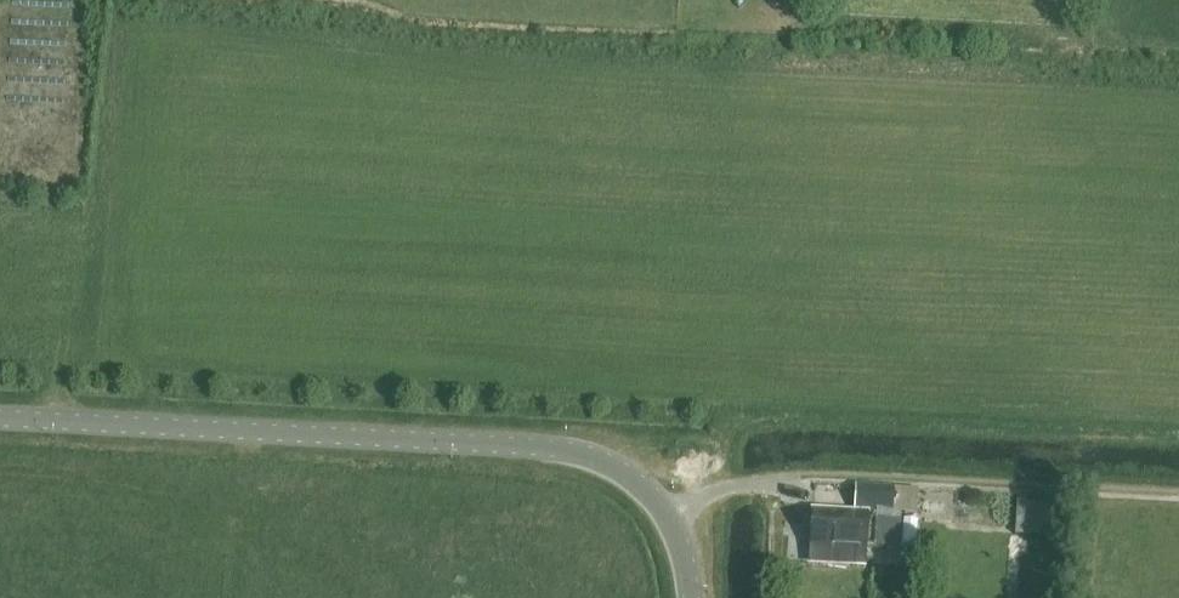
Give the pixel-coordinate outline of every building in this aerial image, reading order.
[(809,544),(814,544),(814,556),(847,557),(847,545),(866,546),(868,512),(893,514),(895,488),(854,486),(853,512),(810,510),(809,544)] [(1017,532),(1041,532),(1041,504),(1017,504),(1017,532)]
